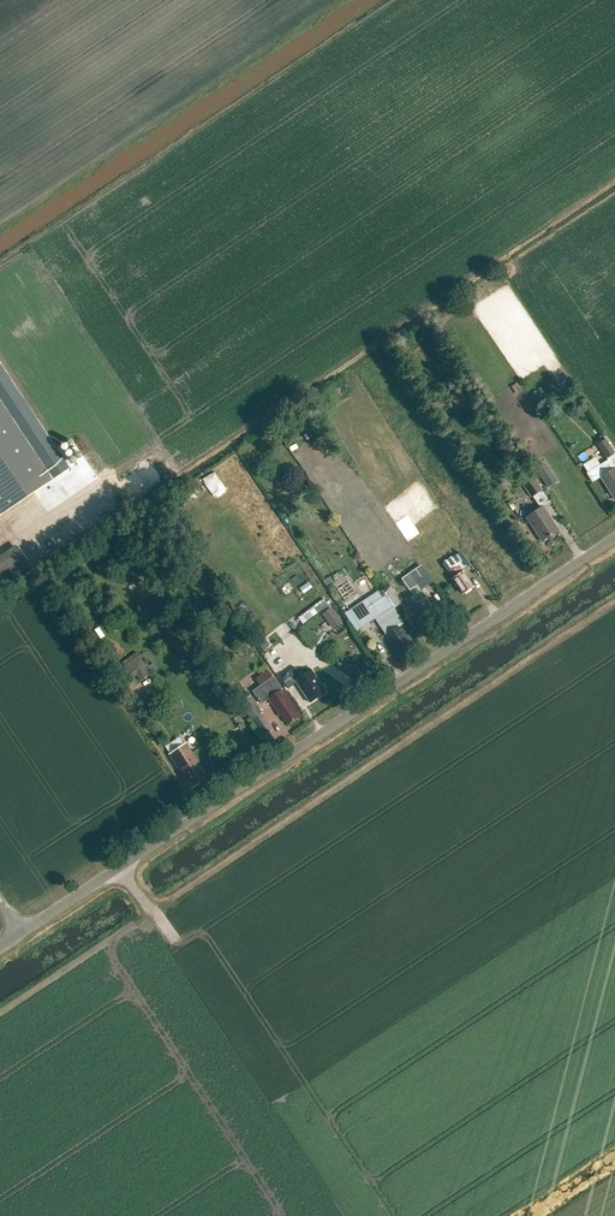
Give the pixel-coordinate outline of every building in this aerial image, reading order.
[(52,480),(68,469),(0,367),(0,515),(52,480)] [(606,439),(599,444),(609,460),(588,474),(593,482),(600,477),(614,501),(614,453),(606,439)] [(594,445),(576,454),(581,463),(599,453),(594,445)] [(547,486),(555,482),(543,464),(536,469),(547,486)] [(552,506),(532,475),(522,482),(533,498),(534,497),(541,509),(527,518),(542,542),(559,531),(545,510),(552,506)] [(453,556),(459,566),(450,572),(463,593),(472,587),(460,569),(469,564),(460,551),(453,556)] [(422,620),(436,611),(425,595),(423,594),(421,590),(432,583),(420,566),(402,578),(413,595),(410,597),(413,603),(411,604),(422,620)] [(385,591),(395,607),(401,603),(391,586),(385,591)] [(383,598),(378,590),(350,609),(361,627),(376,618),(390,641),(392,639),(399,650),(410,643),(400,626),(403,625),(385,597),(383,598)] [(323,597),(297,617),(302,624),(329,605),(323,597)] [(330,607),(321,614),(326,620),(335,613),(330,607)] [(115,673),(124,684),(136,676),(141,682),(152,673),(140,656),(115,673)] [(302,676),(295,667),(281,677),(288,688),(296,683),(310,703),(326,692),(311,670),(302,676)] [(253,691),(262,703),(269,699),(279,714),(280,713),(287,723),(299,715),(273,677),(253,691)] [(251,720),(262,712),(250,695),(240,702),(251,720)] [(195,786),(206,778),(200,769),(202,768),(186,744),(170,755),(189,784),(193,782),(195,786)]
